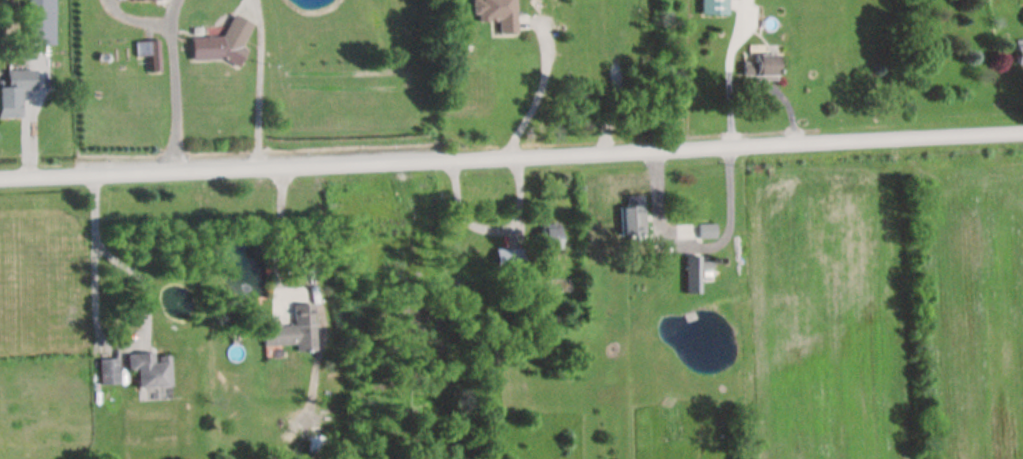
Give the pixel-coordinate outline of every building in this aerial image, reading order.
[(470,22),(494,22),(494,33),(512,33),(512,0),(470,0),(470,22)] [(725,16),(725,0),(698,0),(698,16),(725,16)] [(187,63),(239,63),(239,40),(187,40),(187,63)] [(773,54),(761,55),(761,47),(746,47),(746,55),(739,55),(739,79),(773,78),(773,54)] [(1010,68),(1022,68),(1022,47),(1010,47),(1010,68)] [(23,118),(23,90),(36,90),(36,70),(8,70),(8,95),(0,95),(0,118),(23,118)] [(617,206),(617,242),(642,242),(642,194),(622,194),(622,206),(617,206)] [(712,225),(696,225),(696,239),(712,239),(712,225)] [(698,295),(698,256),(682,256),(682,295),(698,295)] [(296,345),(297,352),(315,352),(314,304),(293,304),(294,324),(262,325),(263,346),(296,345)] [(127,354),(127,371),(137,371),(138,388),(171,387),(170,352),(127,354)] [(99,384),(119,384),(119,359),(99,359),(99,384)] [(307,454),(323,454),(323,437),(307,437),(307,454)]
